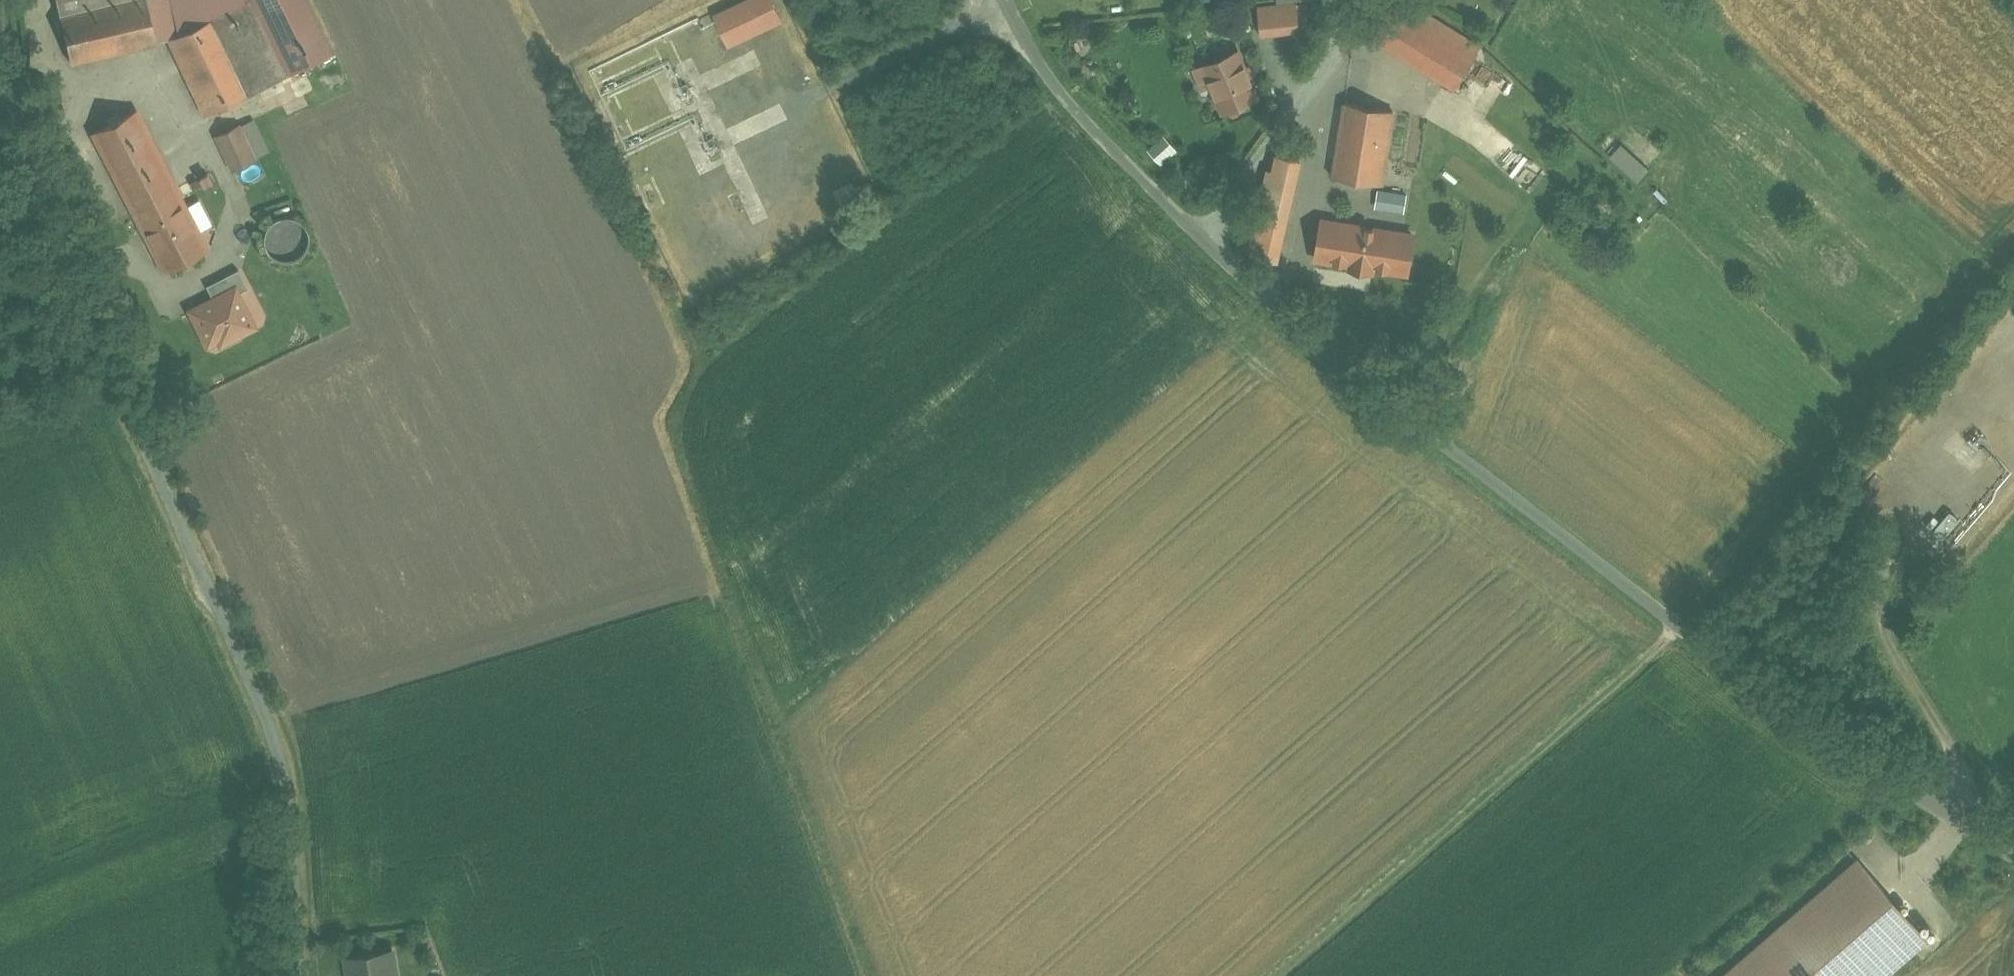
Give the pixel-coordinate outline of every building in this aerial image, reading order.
[(63,14),(123,0),(59,0),(63,14)] [(62,15),(73,61),(158,41),(149,0),(123,0),(63,14),(62,15)] [(215,16),(252,93),(286,77),(249,0),(241,4),(215,16)] [(311,0),(249,0),(286,77),(336,52),(311,0)] [(718,15),(732,43),(782,19),(773,0),(749,0),(718,15)] [(1298,0),(1287,0),(1281,1),(1259,3),(1262,34),(1301,30),(1298,0)] [(1407,0),(1396,0),(1373,37),(1457,88),(1482,46),(1407,0)] [(252,93),(215,16),(171,37),(208,114),(252,93)] [(1241,52),(1205,66),(1223,112),(1259,98),(1241,52)] [(1421,119),(1349,108),(1335,176),(1383,183),(1384,173),(1410,177),(1421,119)] [(138,110),(95,131),(143,225),(143,224),(185,203),(138,110)] [(241,125),(219,135),(235,168),(256,158),(241,125)] [(1164,139),(1150,151),(1161,164),(1175,152),(1164,139)] [(1611,157),(1640,182),(1652,168),(1623,143),(1611,157)] [(1299,163),(1276,157),(1254,255),(1277,260),(1299,163)] [(1381,188),(1377,206),(1406,213),(1410,194),(1381,188)] [(143,224),(143,225),(166,269),(209,247),(186,203),(185,203),(143,224)] [(283,216),(280,217),(278,218),(275,220),(272,222),(270,225),(269,227),(267,230),(266,233),(266,235),(266,239),(266,243),(267,245),(268,248),(270,251),(272,254),(275,257),(279,259),(282,260),(286,261),(290,261),(294,260),(297,259),(301,257),(305,254),(308,250),(309,248),(310,245),(311,243),(311,241),(311,238),(311,235),(310,232),(309,229),(307,226),(305,222),(303,221),(299,218),(296,217),(291,216),(288,215),(283,216)] [(1415,234),(1325,220),(1319,258),(1353,264),(1353,267),(1374,270),(1374,267),(1409,273),(1415,234)] [(250,287),(240,268),(226,276),(233,289),(237,288),(239,292),(250,287)] [(226,276),(208,285),(215,298),(233,289),(226,276)] [(215,298),(193,310),(210,343),(222,337),(225,341),(256,325),(239,292),(237,288),(233,289),(215,298)] [(1947,539),(1962,519),(1948,507),(1932,527),(1947,539)] [(1728,975),(1883,975),(1928,937),(1861,861),(1728,975)] [(350,957),(353,975),(399,975),(395,950),(350,957)]
